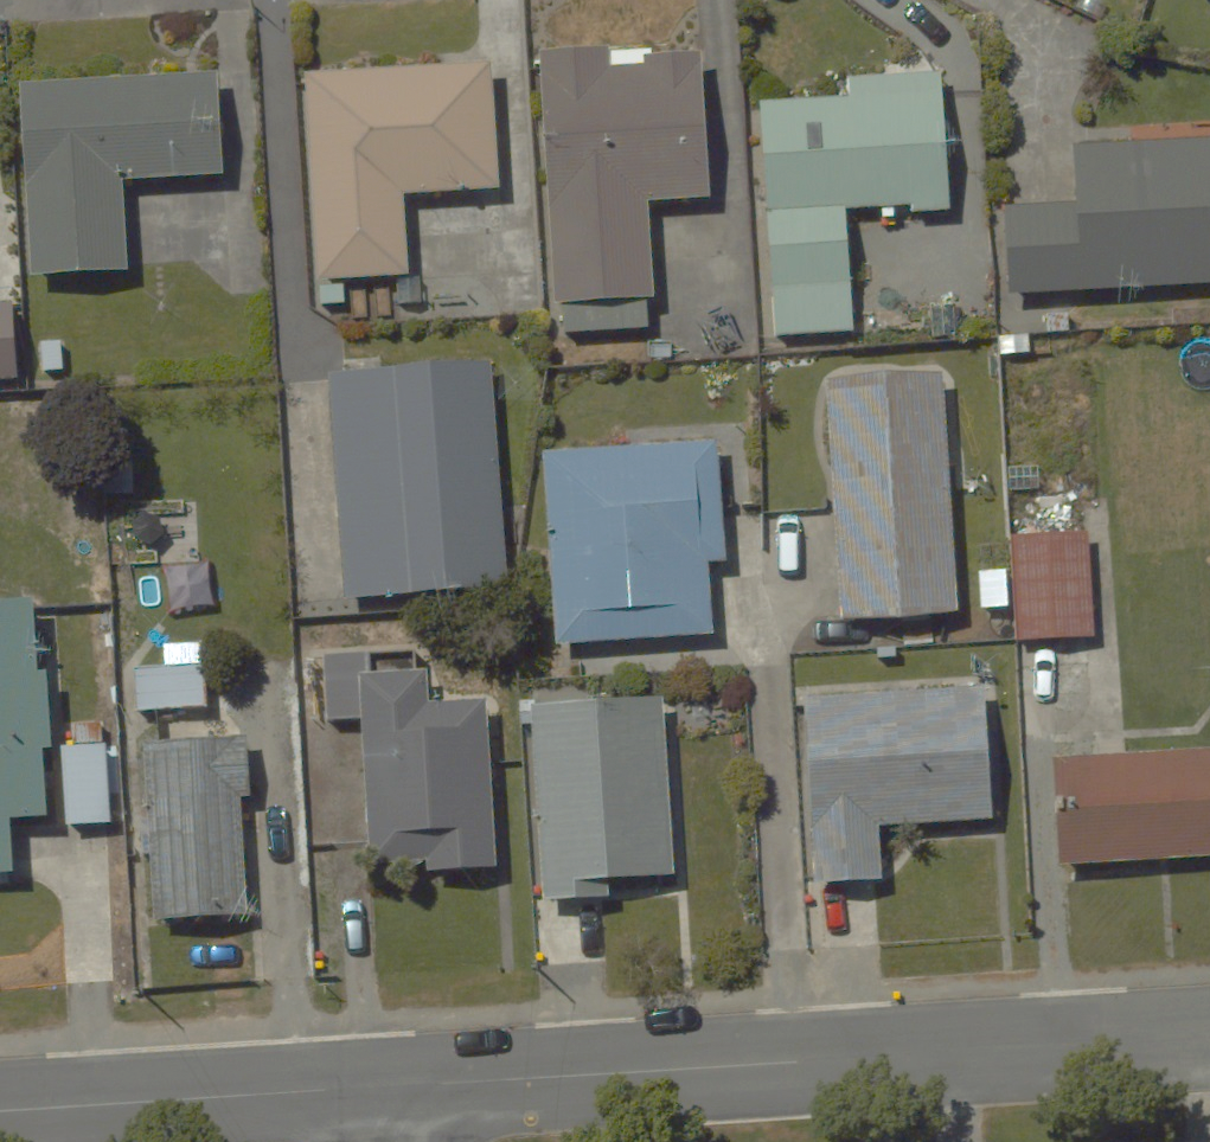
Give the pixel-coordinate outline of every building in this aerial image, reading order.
[(688,22),(527,38),(553,294),(654,284),(645,200),(705,194),(688,22)] [(487,43),(301,53),(313,275),(402,271),(398,190),(495,185),(487,43)] [(216,64),(19,75),(30,270),(124,265),(119,176),(222,171),(216,64)] [(913,199),(914,207),(950,206),(946,66),(844,69),(844,90),(762,92),(769,330),(848,328),(846,202),(879,201),(880,217),(899,216),(898,199),(913,199)] [(1003,283),(1209,276),(1209,132),(1073,136),(1075,191),(1001,193),(1003,283)] [(0,293),(0,388),(1,388),(0,370),(13,370),(10,292),(0,293)] [(68,378),(67,329),(36,330),(37,379),(68,378)] [(507,577),(489,361),(322,375),(341,591),(507,577)] [(960,598),(946,365),(819,373),(833,605),(960,598)] [(718,421),(538,437),(556,636),(702,623),(696,560),(730,557),(718,421)] [(1055,518),(1003,522),(1010,636),(1093,631),(1083,485),(1053,487),(1055,518)] [(35,592),(0,594),(0,867),(14,867),(12,811),(45,809),(35,592)] [(491,868),(483,705),(433,708),(431,662),(375,665),(374,647),(320,649),(323,722),(350,721),(357,874),(491,868)] [(211,705),(208,654),(132,658),(135,709),(211,705)] [(983,682),(793,691),(803,881),(890,876),(888,818),(989,813),(983,682)] [(669,685),(523,694),(537,896),(609,891),(607,870),(682,865),(669,685)] [(111,711),(60,714),(66,822),(116,820),(111,711)] [(249,731),(140,735),(147,919),(242,916),(238,792),(251,791),(249,731)] [(1050,747),(1058,858),(1209,846),(1209,735),(1050,747)]
